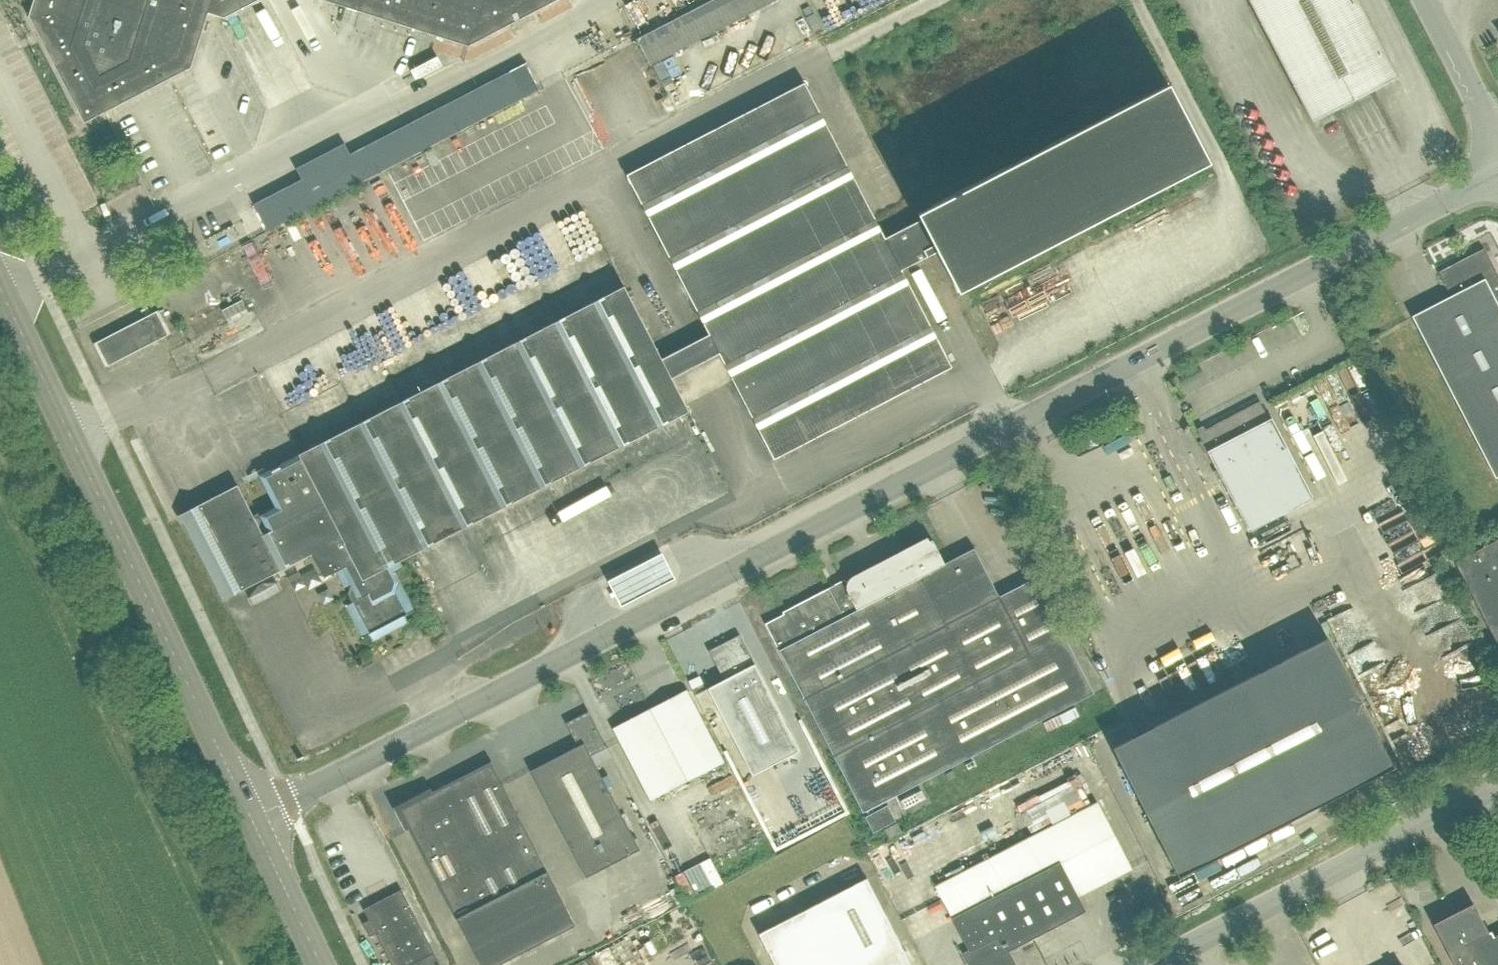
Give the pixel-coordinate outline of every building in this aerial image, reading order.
[(28,17),(83,124),(192,70),(210,13),(225,18),(260,0),(33,0),(28,17)] [(468,46),(557,0),(320,0),(468,46)] [(636,39),(650,64),(771,0),(710,0),(636,39)] [(1312,121),(1397,77),(1358,0),(1250,0),(1312,121)] [(297,171),(303,182),(255,207),(268,232),(540,89),(527,64),(351,156),(346,145),(297,171)] [(271,509),(283,502),(310,556),(312,555),(325,579),(337,573),(344,587),(350,590),(348,594),(352,602),(346,605),(363,638),(369,635),(372,641),(408,623),(405,616),(415,610),(395,573),(404,568),(399,560),(688,411),(671,379),(719,354),(774,460),(952,367),(902,270),(937,252),(958,293),(1209,163),(1168,84),(917,213),(920,220),(885,238),(805,83),(627,175),(709,335),(662,359),(624,286),(301,453),(282,463),(254,477),(271,509)] [(1342,108),(1350,129),(1360,124),(1351,104),(1342,108)] [(247,198),(237,202),(245,219),(255,215),(247,198)] [(191,233),(191,243),(208,243),(208,233),(191,233)] [(1411,317),(1494,478),(1497,476),(1497,306),(1497,305),(1497,304),(1497,279),(1483,249),(1438,273),(1450,297),(1411,317)] [(171,333),(159,310),(142,319),(154,342),(171,333)] [(1274,417),(1272,418),(1263,400),(1198,433),(1202,441),(1199,442),(1204,453),(1208,451),(1249,532),(1316,497),(1274,417)] [(237,485),(178,516),(182,523),(185,522),(224,600),(310,556),(283,502),(271,509),(254,517),(237,485)] [(1035,578),(1000,596),(975,548),(945,564),(933,540),(930,542),(928,538),(790,609),(791,611),(766,624),(805,699),(863,812),(1094,692),(1035,578)] [(1454,562),(1497,647),(1497,540),(1454,562)] [(614,595),(667,571),(657,549),(604,573),(614,595)] [(1416,594),(1440,581),(1431,564),(1407,578),(1416,594)] [(708,688),(753,775),(799,750),(739,634),(708,650),(724,680),(708,688)] [(1393,767),(1327,638),(1112,747),(1178,876),(1393,767)] [(651,708),(611,729),(649,800),(723,761),(686,689),(651,708)] [(1075,707),(1043,722),(1047,731),(1080,715),(1075,707)] [(640,850),(592,755),(607,747),(589,712),(568,723),(579,744),(530,769),(586,878),(640,850)] [(502,894),(547,870),(491,763),(446,786),(502,894)] [(502,894),(446,786),(401,809),(482,964),(496,964),(575,924),(547,870),(502,894)] [(952,919),(969,951),(964,954),(969,964),(1016,964),(1009,951),(1085,912),(1077,897),(1131,870),(1097,803),(935,887),(951,919),(952,919)] [(888,804),(866,816),(874,832),(897,820),(888,804)] [(904,951),(867,879),(760,934),(775,964),(877,964),(904,951)] [(432,952),(401,891),(365,910),(394,964),(439,964),(432,952)] [(1433,925),(1453,964),(1466,964),(1468,964),(1465,960),(1470,958),(1473,964),(1497,964),(1497,935),(1493,938),(1490,932),(1487,934),(1478,917),(1471,920),(1471,922),(1464,920),(1465,919),(1461,911),(1433,925)]
